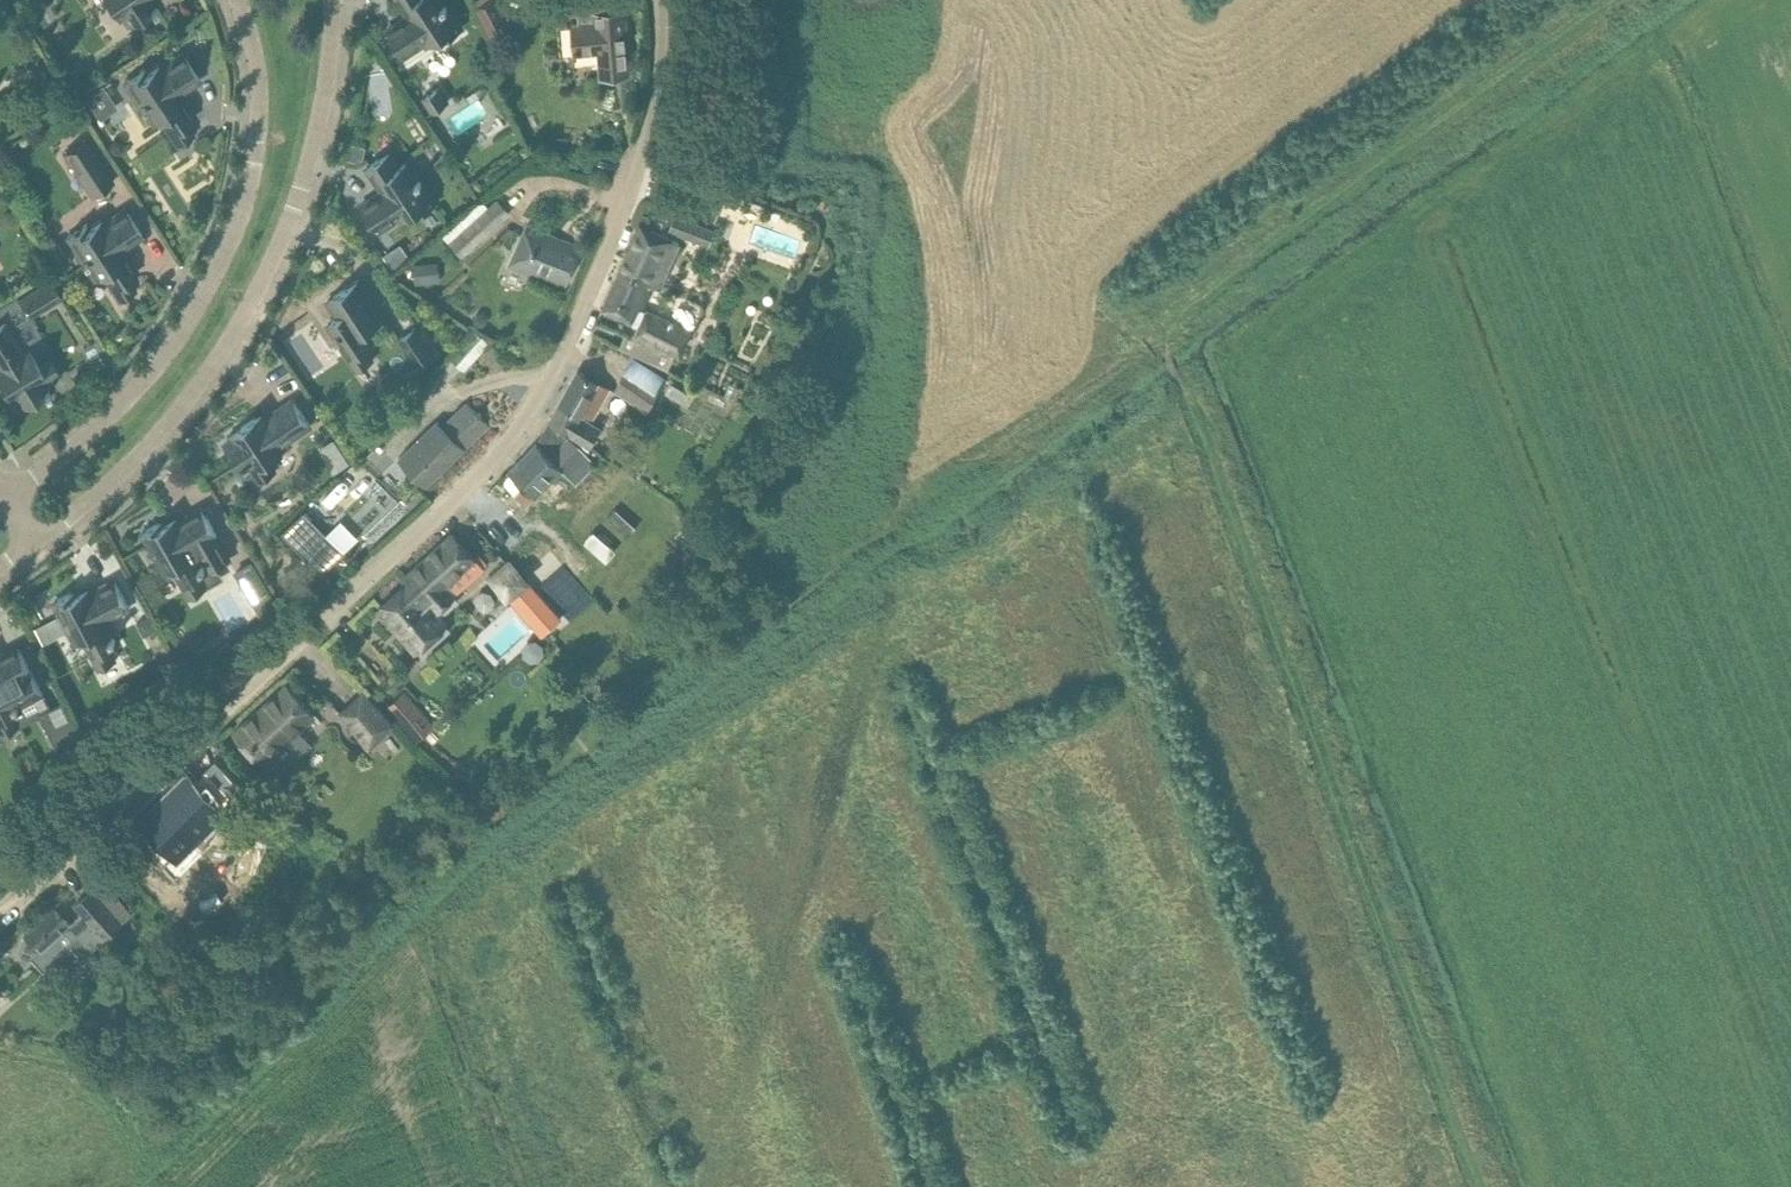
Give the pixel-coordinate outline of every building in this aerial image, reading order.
[(8,0),(23,21),(53,0),(8,0)] [(157,8),(154,4),(153,5),(150,0),(106,0),(111,8),(111,9),(118,20),(123,17),(129,25),(152,10),(152,11),(157,8)] [(404,10),(406,9),(410,15),(386,31),(404,57),(425,43),(428,46),(440,38),(442,42),(462,29),(443,0),(398,0),(404,10)] [(514,32),(498,0),(491,0),(476,8),(493,43),(514,32)] [(605,12),(605,9),(607,9),(606,0),(570,0),(571,12),(578,11),(579,23),(572,24),(575,54),(598,53),(600,77),(631,75),(626,10),(605,12)] [(125,81),(140,104),(153,124),(161,119),(165,125),(164,126),(177,146),(193,135),(186,124),(194,118),(183,100),(181,101),(177,95),(200,80),(183,53),(161,67),(159,64),(147,72),(145,68),(125,81)] [(448,102),(439,88),(423,98),(432,112),(448,102)] [(95,118),(115,107),(106,90),(86,100),(95,118)] [(73,109),(62,116),(74,134),(85,126),(73,109)] [(63,153),(91,197),(113,183),(84,139),(63,153)] [(436,204),(421,180),(408,161),(400,166),(390,151),(366,167),(378,185),(380,184),(384,190),(361,206),(378,232),(400,218),(402,221),(414,213),(416,217),(436,204)] [(487,207),(480,199),(442,233),(462,256),(510,214),(496,199),(487,207)] [(88,223),(68,236),(78,252),(83,259),(96,279),(103,274),(103,275),(107,280),(106,281),(119,301),(135,291),(128,279),(137,273),(125,255),(123,256),(119,250),(142,235),(125,209),(105,222),(104,223),(102,219),(90,227),(88,223)] [(675,216),(670,231),(709,244),(714,230),(675,216)] [(526,225),(513,256),(508,265),(565,290),(583,249),(526,225)] [(667,265),(679,243),(663,236),(641,226),(604,309),(632,321),(621,349),(668,368),(673,356),(681,360),(692,329),(683,325),(646,308),(645,310),(639,307),(633,305),(644,281),(657,287),(667,265)] [(407,260),(399,248),(384,258),(391,270),(407,260)] [(437,262),(414,264),(415,283),(439,281),(437,262)] [(17,300),(28,317),(61,297),(51,280),(17,300)] [(385,319),(372,299),(359,280),(327,300),(338,317),(328,324),(350,357),(349,358),(358,371),(374,360),(366,349),(375,343),(367,330),(385,319)] [(675,314),(693,320),(699,303),(682,297),(675,314)] [(49,357),(37,364),(26,346),(22,349),(5,320),(0,323),(0,384),(11,402),(16,399),(21,408),(49,391),(47,388),(46,388),(42,382),(46,380),(46,381),(59,373),(49,357)] [(400,338),(418,366),(434,356),(416,327),(400,338)] [(455,362),(464,370),(489,342),(480,335),(455,362)] [(657,386),(635,373),(629,369),(615,389),(618,390),(645,407),(657,386)] [(612,389),(606,386),(578,370),(549,421),(589,444),(600,424),(594,421),(612,389)] [(311,425),(306,419),(294,399),(266,418),(264,414),(257,419),(256,417),(229,434),(233,439),(224,445),(241,473),(245,470),(244,469),(250,465),(253,469),(252,469),(261,482),(277,472),(269,460),(286,448),(283,444),(311,425)] [(464,449),(488,425),(466,403),(442,426),(436,421),(398,458),(426,487),(464,449)] [(559,521),(586,492),(585,490),(600,476),(570,447),(555,461),(536,443),(509,471),(558,520),(559,521)] [(162,520),(142,532),(154,553),(166,574),(174,569),(179,577),(178,578),(190,599),(207,589),(201,579),(219,569),(233,561),(217,535),(214,528),(202,508),(179,521),(177,517),(165,524),(162,520)] [(304,510),(280,533),(321,576),(322,575),(345,554),(344,552),(357,539),(341,521),(327,534),(304,510)] [(534,574),(558,552),(536,528),(512,550),(534,574)] [(395,593),(378,608),(417,650),(429,639),(448,622),(437,611),(455,594),(484,568),(476,559),(468,550),(452,533),(402,578),(406,582),(395,593)] [(263,618),(280,607),(253,561),(235,572),(254,604),(255,604),(263,618)] [(295,567),(279,576),(290,596),(306,587),(295,567)] [(99,670),(116,661),(110,649),(119,644),(106,619),(129,607),(115,580),(92,592),(90,588),(77,594),(75,591),(54,602),(65,623),(76,644),(85,640),(89,648),(88,648),(99,670)] [(549,609),(534,623),(543,634),(559,620),(549,609)] [(150,614),(136,622),(144,637),(158,629),(150,614)] [(2,736),(20,727),(13,715),(22,710),(21,707),(44,695),(33,673),(29,667),(18,645),(0,655),(0,731),(2,736)] [(314,745),(299,728),(314,714),(287,683),(234,731),(277,779),(314,745)] [(362,689),(337,713),(369,747),(394,723),(362,689)] [(405,692),(386,708),(414,739),(432,723),(405,692)] [(85,744),(62,702),(39,714),(61,757),(85,744)] [(231,802),(203,776),(170,809),(163,802),(131,835),(148,852),(161,839),(178,856),(231,802)] [(44,971),(73,945),(83,957),(132,913),(108,886),(107,887),(107,888),(98,896),(92,889),(76,904),(84,912),(70,925),(54,908),(25,934),(26,935),(23,939),(20,944),(20,949),(20,954),(22,959),(26,964),(33,958),(44,971)]
